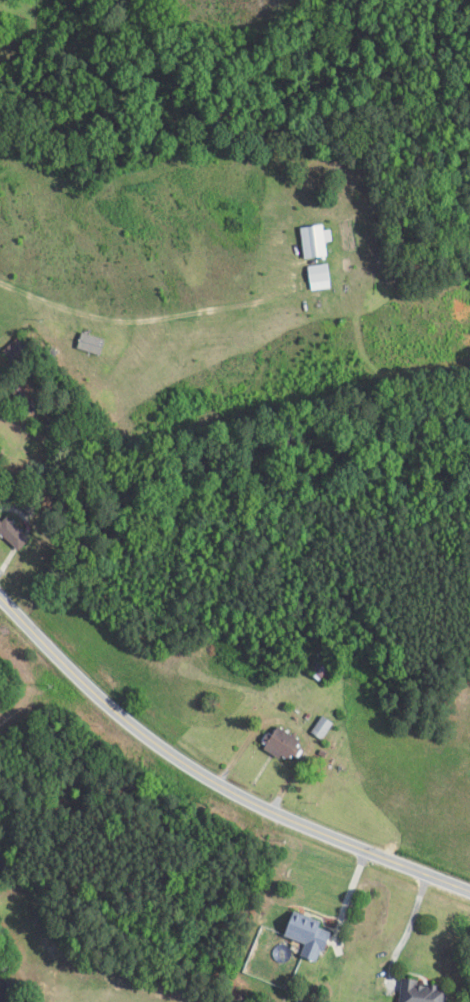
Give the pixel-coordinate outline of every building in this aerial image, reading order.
[(299,227),(302,259),(326,256),(322,224),(299,227)] [(106,341),(82,332),(76,347),(99,356),(106,341)] [(26,345),(17,338),(9,350),(17,356),(26,345)] [(14,394),(28,408),(36,400),(22,386),(14,394)] [(30,539),(5,515),(0,520),(0,533),(19,551),(30,539)] [(321,740),(332,724),(321,717),(311,734),(321,740)] [(264,750),(289,762),(299,739),(274,727),(264,750)] [(325,921),(296,911),(288,936),(310,943),(305,956),(322,962),(333,931),(323,927),(325,921)] [(449,984),(404,981),(403,1001),(448,1001),(449,984)]
